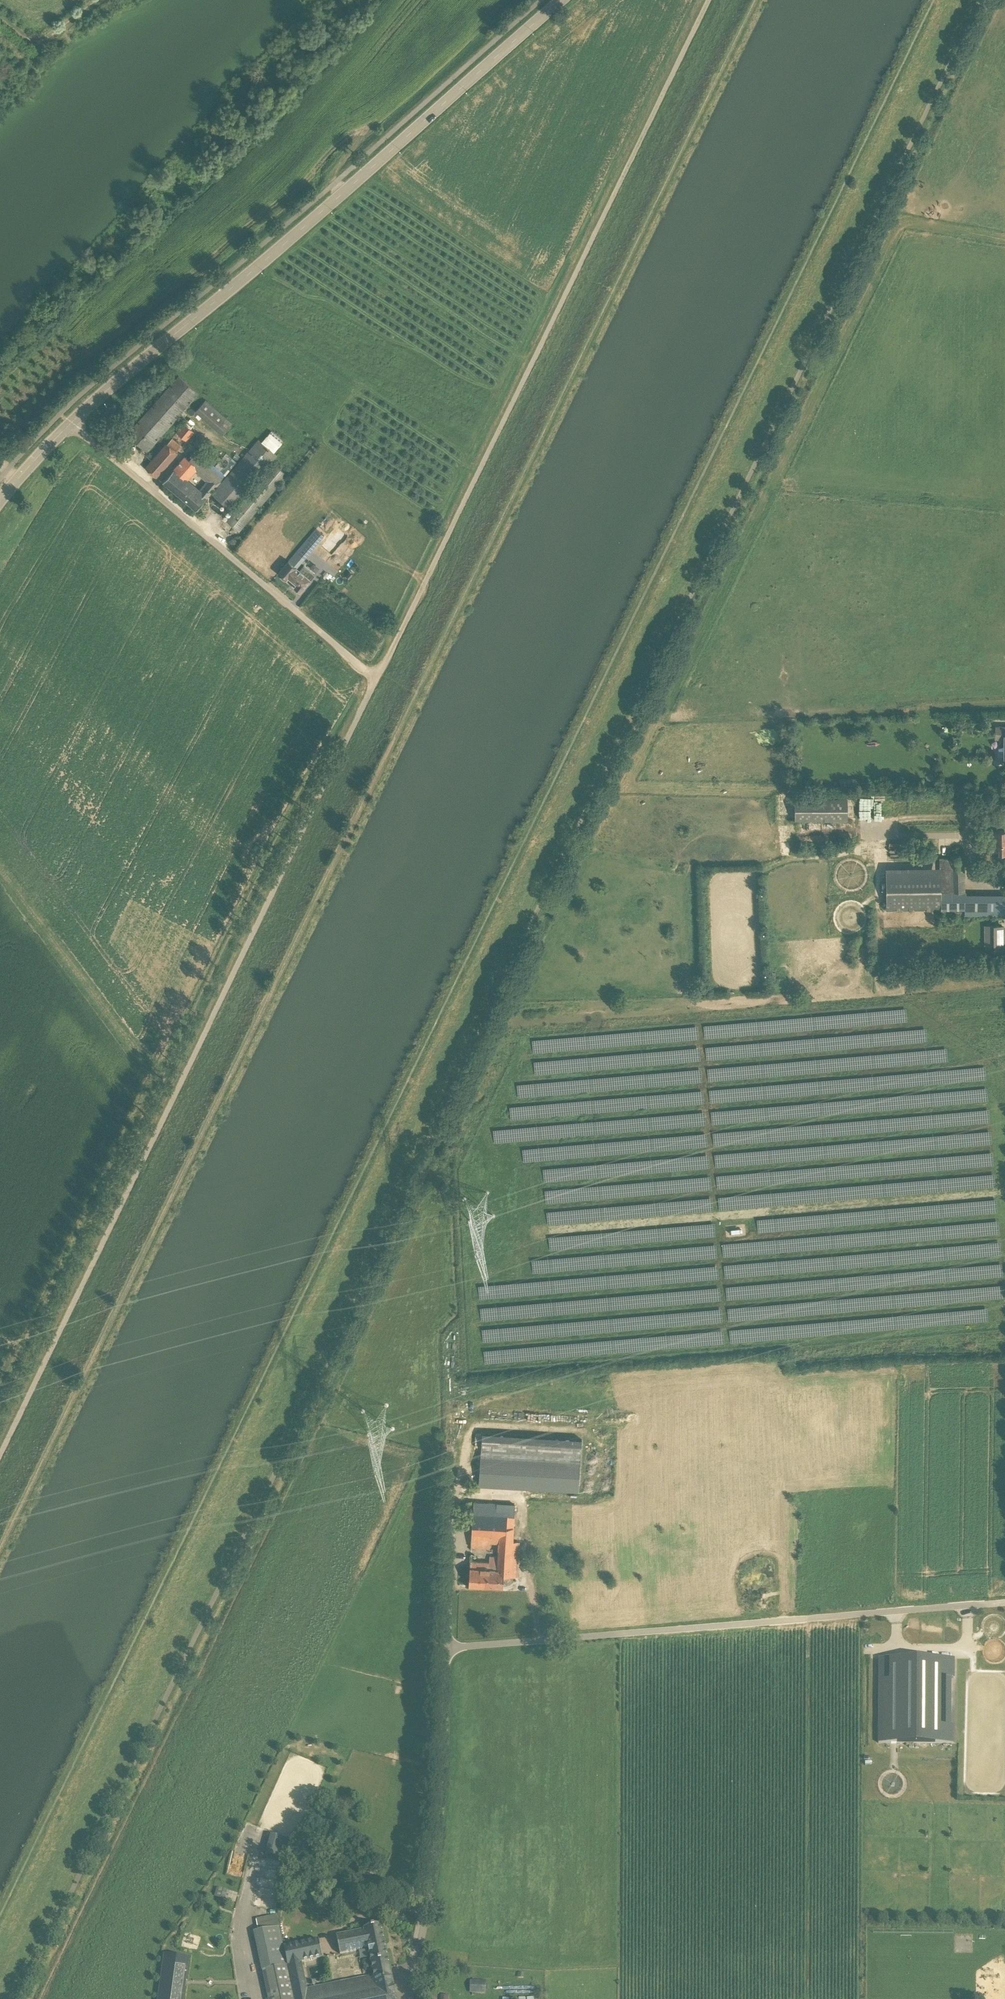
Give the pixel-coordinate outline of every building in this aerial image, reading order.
[(199,393),(186,382),(179,376),(127,434),(147,452),(199,393)] [(232,423),(206,399),(195,410),(222,434),(232,423)] [(187,440),(194,432),(183,423),(176,431),(187,440)] [(157,476),(178,452),(176,450),(181,445),(172,437),(167,443),(167,442),(145,466),(157,476)] [(258,438),(212,492),(230,508),(277,455),(258,438)] [(205,460),(194,450),(190,454),(189,459),(185,456),(174,469),(163,481),(195,509),(225,475),(206,458),(205,460)] [(226,518),(240,530),(288,474),(273,462),(226,518)] [(316,528),(304,542),(312,549),(312,550),(325,535),(316,528)] [(297,566),(297,567),(289,561),(285,565),(278,573),(286,579),(288,577),(297,584),(295,586),(301,592),(307,584),(315,574),(304,565),(300,570),(297,568),(298,567),(297,566)] [(995,738),(1004,738),(1004,757),(1004,726),(995,726),(995,738)] [(856,779),(847,779),(847,787),(857,787),(856,779)] [(860,796),(860,809),(870,809),(871,797),(860,796)] [(795,797),(795,820),(847,820),(847,797),(795,797)] [(1004,830),(987,830),(987,831),(987,846),(998,846),(998,852),(1004,852),(1004,836),(1004,831),(1004,830)] [(940,907),(941,907),(941,915),(1004,915),(1004,895),(967,895),(967,891),(965,891),(965,857),(939,857),(939,868),(940,907)] [(939,868),(886,868),(886,908),(940,907),(939,868)] [(992,940),(992,956),(1004,956),(1004,936),(998,936),(998,940),(992,940)] [(581,1461),(481,1454),(479,1486),(579,1492),(581,1461)] [(516,1504),(474,1502),(471,1547),(472,1547),(490,1548),(490,1542),(500,1542),(499,1549),(512,1550),(513,1536),(513,1535),(489,1534),(491,1514),(515,1516),(516,1504)] [(514,1536),(515,1516),(491,1514),(489,1534),(513,1535),(513,1536),(514,1536)] [(516,1536),(514,1536),(513,1536),(512,1550),(499,1549),(499,1560),(498,1565),(491,1565),(491,1569),(490,1569),(489,1579),(485,1579),(484,1585),(503,1587),(504,1576),(514,1577),(515,1569),(516,1569),(517,1542),(516,1542),(516,1536)] [(469,1585),(479,1585),(484,1585),(485,1579),(489,1579),(490,1569),(491,1569),(491,1565),(498,1565),(499,1560),(490,1559),(490,1562),(480,1561),(470,1561),(469,1585)] [(954,1669),(954,1664),(954,1659),(885,1658),(885,1743),(954,1744),(954,1743),(954,1724),(947,1724),(947,1678),(954,1678),(954,1669)] [(264,1854),(282,1857),(285,1837),(267,1834),(264,1854)] [(262,1888),(277,1888),(278,1859),(263,1859),(262,1888)] [(215,1898),(227,1901),(230,1892),(217,1888),(215,1898)] [(258,1930),(278,1926),(276,1915),(255,1919),(258,1930)] [(302,1966),(302,1963),(323,1958),(319,1941),(284,1948),(288,1965),(295,1998),(396,1998),(381,1925),(364,1929),(364,1930),(337,1936),(340,1954),(369,1948),(376,1978),(308,1993),(302,1966)] [(190,1958),(164,1954),(158,1998),(184,1998),(190,1958)] [(288,1965),(262,1970),(262,1971),(268,1998),(295,1998),(288,1965)] [(485,1993),(486,1982),(472,1981),(472,1993),(485,1993)]
